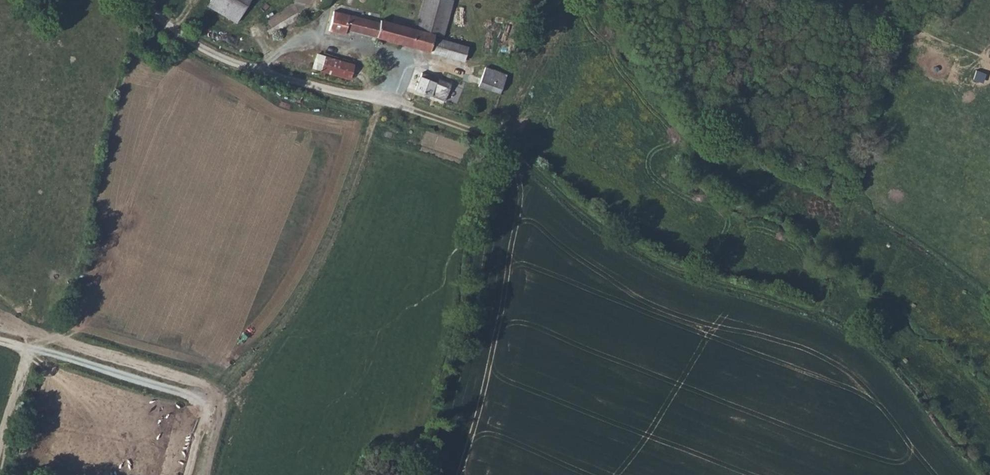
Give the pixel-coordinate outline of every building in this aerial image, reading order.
[(209,7),(233,22),(246,0),(213,0),(209,7)] [(434,35),(442,37),(452,1),(450,0),(423,0),(415,29),(434,35)] [(346,30),(376,38),(380,23),(333,11),(329,31),(345,35),(346,30)] [(380,23),(376,38),(463,61),(468,47),(433,38),(434,35),(415,29),(380,20),(380,23)] [(321,70),(321,71),(350,79),(354,65),(317,55),(313,68),(321,70)] [(506,75),(485,67),(478,86),(499,94),(506,75)] [(444,101),(451,84),(422,73),(415,90),(430,96),(444,101)]
